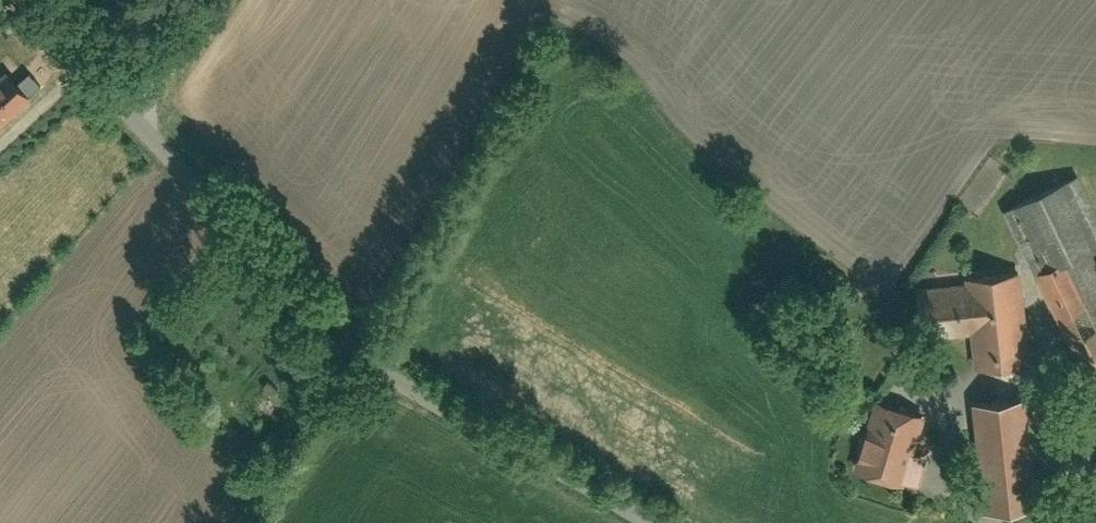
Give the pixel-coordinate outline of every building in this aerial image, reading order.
[(30,92),(7,68),(0,75),(0,121),(30,92)] [(1002,208),(1084,380),(1095,374),(1095,269),(1086,249),(1095,244),(1095,222),(1074,175),(1002,208)] [(977,360),(1024,355),(1015,272),(918,282),(923,330),(973,325),(977,360)] [(243,403),(259,384),(271,394),(277,388),(257,371),(235,396),(243,403)] [(260,387),(243,404),(253,414),(270,397),(260,387)] [(1019,396),(973,401),(984,503),(1030,499),(1019,396)] [(917,480),(934,415),(875,399),(858,465),(917,480)]
